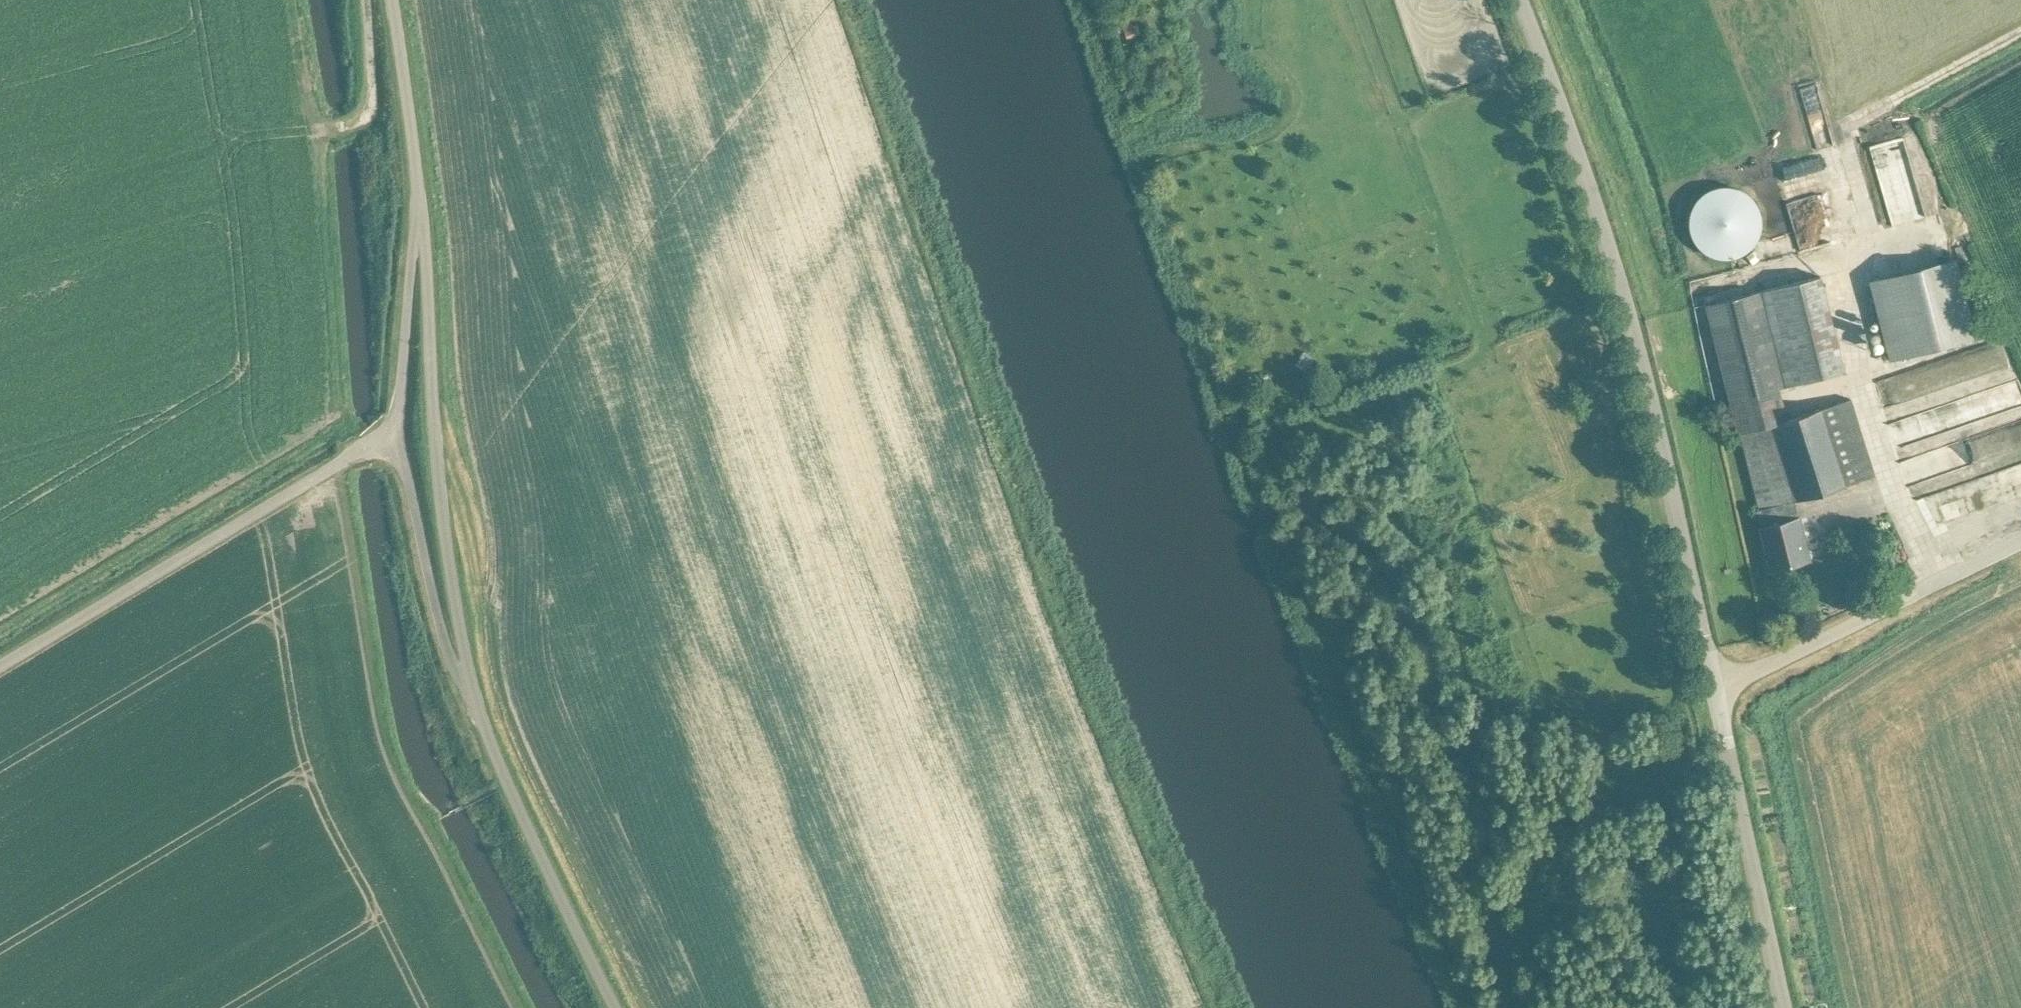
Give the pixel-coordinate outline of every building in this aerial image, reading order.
[(1742,255),(1746,252),(1753,247),(1757,241),(1760,233),(1761,227),(1762,220),(1761,216),(1759,210),(1756,204),(1753,200),(1750,196),(1745,192),(1741,190),(1735,187),(1728,186),(1721,186),(1714,188),(1706,191),(1700,196),(1695,202),(1691,209),(1689,216),(1689,222),(1690,230),(1692,237),(1696,242),(1699,247),(1704,251),(1711,256),(1716,257),(1723,258),(1730,258),(1737,257),(1742,255)] [(1894,233),(1917,228),(1911,203),(1888,208),(1894,233)] [(1952,260),(1873,280),(1893,359),(1973,339),(1952,260)] [(1759,509),(1794,502),(1874,476),(1851,399),(1786,419),(1778,388),(1843,371),(1825,295),(1821,278),(1706,304),(1738,433),(1740,433),(1759,509)] [(1304,351),(1294,364),(1306,372),(1315,359),(1304,351)] [(1944,372),(1948,393),(2000,380),(1995,360),(1944,372)] [(1934,425),(1939,438),(1958,432),(1959,435),(1995,424),(1997,431),(2020,423),(2020,417),(2015,399),(1934,425)] [(1886,437),(1893,458),(1932,445),(1926,425),(1886,437)] [(2020,458),(2020,435),(1895,470),(1901,492),(2020,458)] [(1794,502),(1759,509),(1756,510),(1771,569),(1809,560),(1794,502)]
